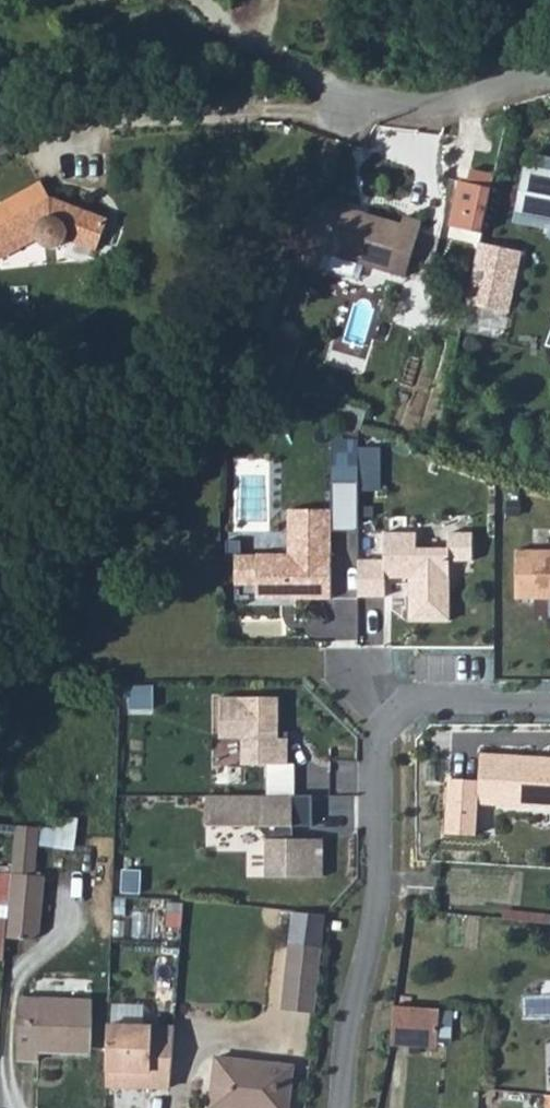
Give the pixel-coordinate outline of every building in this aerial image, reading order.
[(549,172),(549,160),(532,157),(529,168),(549,172)] [(488,172),(466,168),(463,182),(454,181),(446,224),(477,231),(488,172)] [(529,168),(521,216),(549,223),(549,172),(529,168)] [(47,210),(60,202),(52,185),(38,193),(47,210)] [(60,202),(47,210),(38,193),(0,213),(0,262),(3,267),(41,246),(48,254),(58,260),(68,259),(82,249),(109,261),(121,232),(60,202)] [(404,280),(420,226),(401,220),(399,227),(364,217),(363,221),(313,208),(292,269),(314,276),(316,272),(357,284),(361,268),(404,280)] [(549,237),(549,223),(521,216),(518,227),(549,237)] [(518,250),(477,240),(464,301),(504,309),(518,250)] [(358,485),(332,484),(331,511),(288,510),(288,556),(257,555),(256,599),(281,600),(281,595),(289,595),(293,599),(329,600),(330,533),(358,533),(358,485)] [(410,536),(378,536),(378,563),(358,563),(358,598),(379,598),(379,579),(404,580),(404,622),(443,622),(444,562),(466,562),(467,536),(443,536),(443,551),(410,551),(410,536)] [(516,552),(516,599),(549,599),(549,552),(516,552)] [(277,699),(220,699),(219,739),(241,739),(241,765),(287,765),(287,740),(277,740),(277,699)] [(481,755),(479,779),(447,777),(444,833),(476,837),(478,804),(549,809),(549,760),(481,755)] [(311,798),(207,796),(206,827),(256,827),(266,838),(266,877),(322,878),(323,841),(292,841),(292,827),(311,827),(311,798)] [(21,860),(17,891),(13,929),(40,931),(48,923),(54,867),(43,868),(48,816),(43,816),(43,820),(26,819),(21,860)] [(3,858),(1,858),(0,875),(0,890),(17,891),(21,860),(3,858)] [(280,1001),(314,1004),(317,978),(324,903),(290,900),(280,1001)] [(100,993),(26,987),(22,1050),(44,1052),(45,1044),(96,1046),(100,993)] [(396,992),(392,1032),(441,1034),(443,995),(396,992)] [(173,1027),(110,1023),(107,1089),(170,1093),(173,1027)] [(217,1044),(206,1098),(271,1107),(283,1107),(294,1057),(217,1044)]
